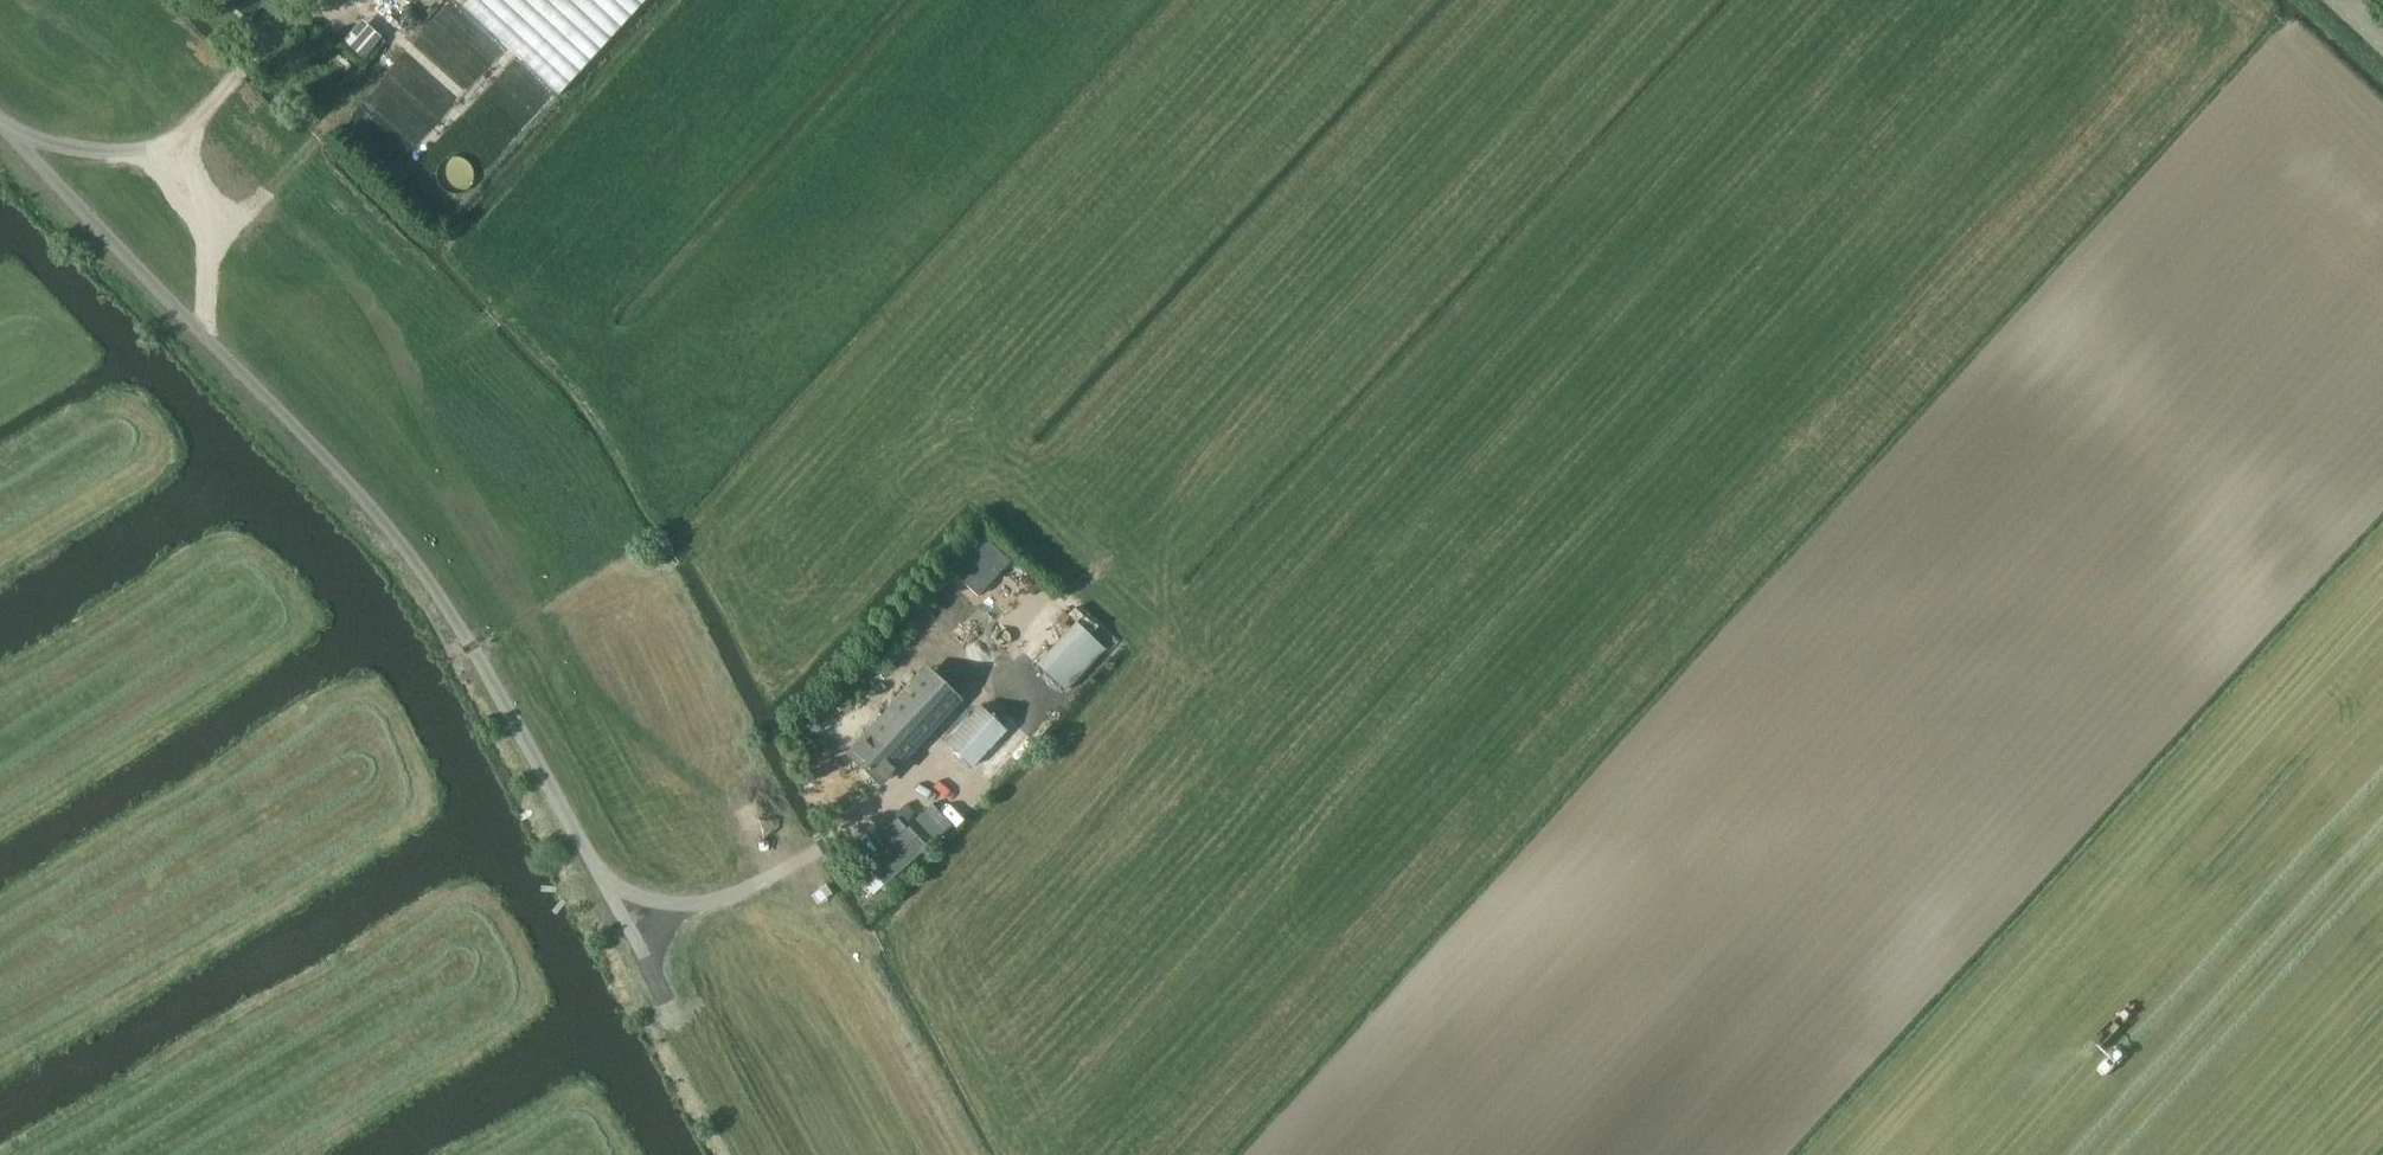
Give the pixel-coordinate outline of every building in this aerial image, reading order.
[(249,20),(267,0),(227,0),(249,20)] [(523,9),(521,11),(537,26),(527,38),(552,59),(539,74),(561,93),(642,0),(512,0),(523,9)] [(346,33),(364,52),(384,34),(367,14),(346,33)] [(1076,623),(1038,664),(1067,691),(1106,649),(1076,623)] [(928,658),(963,691),(975,679),(940,646),(928,658)] [(881,782),(958,699),(927,670),(887,714),(882,709),(874,718),(878,722),(850,753),(881,782)] [(1005,711),(995,722),(979,707),(948,741),(991,781),(1032,736),(1005,711)]
